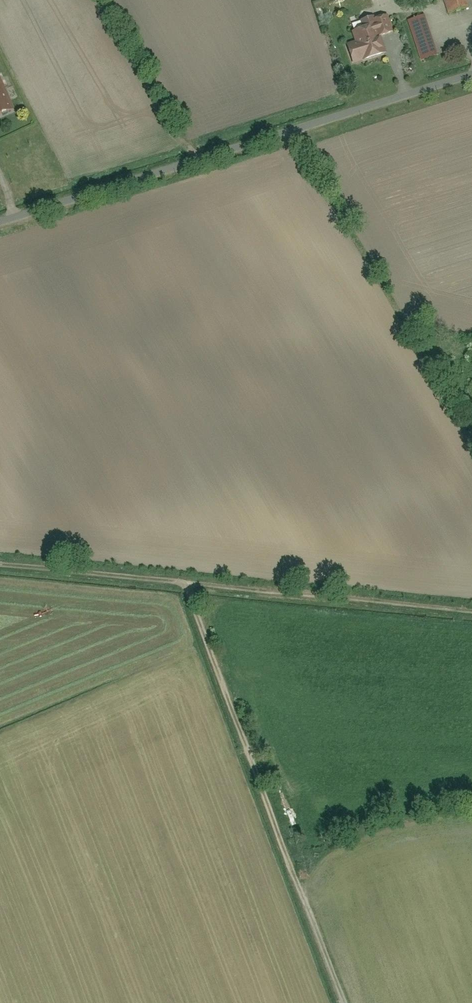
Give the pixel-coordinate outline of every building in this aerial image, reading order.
[(448,13),(469,6),(467,0),(444,0),(448,13)] [(370,21),(372,26),(353,32),(357,43),(348,46),(354,64),(384,55),(379,39),(394,34),(389,15),(370,21)] [(410,22),(422,59),(440,53),(428,16),(410,22)] [(0,78),(0,115),(15,109),(2,77),(0,78)]
